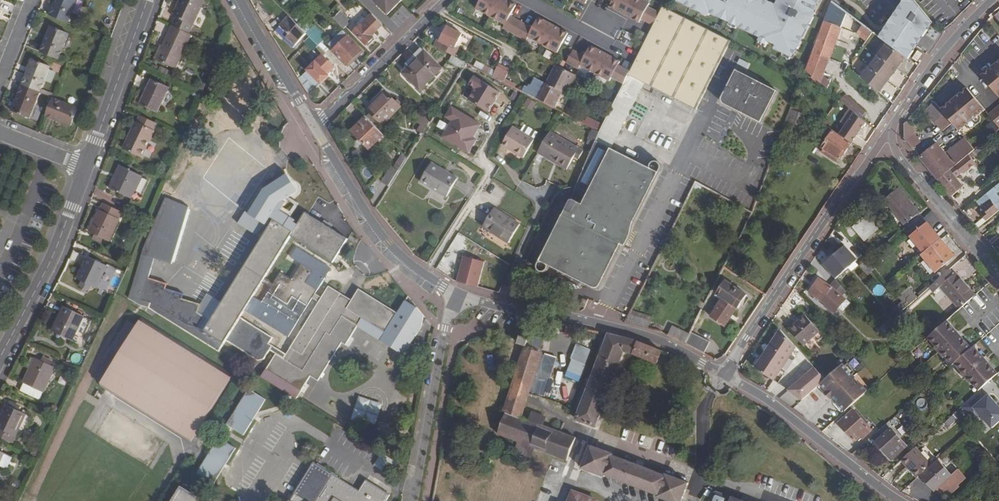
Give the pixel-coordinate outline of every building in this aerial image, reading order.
[(50,15),(68,23),(77,0),(56,0),(50,15)] [(173,16),(177,17),(193,25),(205,0),(180,0),(173,16)] [(387,15),(402,0),(372,0),(387,15)] [(500,0),(481,0),(476,9),(491,17),(500,0)] [(521,23),(510,17),(516,5),(506,0),(500,0),(491,17),(506,25),(504,28),(515,34),(521,23)] [(633,0),(614,0),(610,7),(625,15),(633,0)] [(644,0),(633,0),(625,15),(640,23),(642,19),(654,25),(660,13),(648,7),(650,3),(644,0)] [(679,1),(700,11),(701,9),(710,14),(711,13),(761,38),(759,41),(767,45),(769,42),(777,46),(776,50),(794,59),(824,0),(782,0),(778,9),(773,6),(775,3),(769,0),(679,0),(679,1)] [(905,57),(908,59),(932,23),(914,0),(906,0),(880,38),(887,43),(905,57)] [(857,45),(861,49),(872,32),(832,2),(812,54),(806,70),(828,89),(831,79),(829,78),(823,76),(824,73),(829,59),(849,66),(857,45)] [(645,83),(697,109),(731,41),(663,7),(660,13),(654,25),(630,72),(629,75),(645,83)] [(333,19),(344,29),(351,22),(340,12),(333,19)] [(366,45),(373,38),(372,36),(382,25),(372,15),(366,21),(360,27),(354,32),(366,45)] [(288,35),(286,37),(295,46),(302,39),(306,44),(311,39),(289,16),(279,26),(288,35)] [(193,25),(177,17),(173,26),(175,27),(189,34),(193,25)] [(363,18),(357,24),(360,27),(366,21),(363,18)] [(543,45),(554,26),(539,18),(533,29),(521,23),(515,34),(526,41),(528,37),(543,45)] [(315,25),(306,34),(318,46),(327,37),(315,25)] [(69,33),(51,26),(41,52),(59,59),(69,33)] [(288,35),(279,26),(275,30),(293,48),(295,46),(286,37),(288,35)] [(568,34),(554,26),(543,45),(558,53),(568,34)] [(175,27),(172,34),(169,33),(157,59),(176,69),(192,35),(189,34),(175,27)] [(458,50),(455,49),(462,34),(447,27),(440,42),(437,47),(452,56),(454,57),(458,50)] [(329,46),(334,51),(348,37),(343,32),(329,46)] [(348,37),(333,52),(346,65),(362,50),(348,37)] [(306,44),(313,51),(318,46),(311,39),(306,44)] [(905,57),(887,43),(862,79),(880,93),(905,57)] [(595,73),(605,54),(591,46),(585,57),(573,50),(567,63),(579,69),(581,65),(595,73)] [(421,48),(406,63),(409,67),(424,51),(421,48)] [(403,73),(420,90),(442,68),(424,51),(409,67),(403,73)] [(913,59),(917,62),(922,54),(918,51),(913,59)] [(629,75),(630,72),(618,65),(620,62),(605,54),(595,73),(610,81),(612,77),(624,84),(629,75)] [(321,84),(329,76),(328,74),(335,68),(323,56),(299,79),(309,95),(321,84)] [(463,69),(467,63),(465,62),(454,57),(452,56),(449,62),(463,69)] [(51,67),(33,60),(22,85),(40,92),(51,67)] [(982,76),(998,98),(998,62),(996,64),(997,66),(994,69),(993,67),(982,76)] [(510,71),(499,65),(493,77),(504,83),(510,71)] [(562,92),(566,94),(575,75),(556,65),(546,84),(562,92)] [(482,71),(489,75),(492,69),(485,66),(482,71)] [(777,91),(737,71),(723,100),(722,102),(725,106),(761,124),(777,91)] [(624,84),(597,137),(612,145),(614,146),(645,83),(629,75),(624,84)] [(474,77),(462,96),(488,112),(500,93),(474,77)] [(536,99),(554,108),(562,92),(546,84),(544,83),(535,78),(530,89),(525,87),(523,92),(536,99)] [(158,113),(169,88),(151,80),(140,105),(158,113)] [(12,111),(30,118),(40,92),(22,85),(12,111)] [(952,101),(941,110),(944,114),(952,123),(959,132),(985,110),(967,88),(955,98),(957,99),(953,102),(952,101)] [(383,89),(370,101),(372,103),(374,105),(386,93),(383,89)] [(381,123),(383,125),(400,107),(386,93),(374,105),(372,103),(367,109),(370,112),(381,123)] [(846,95),(841,101),(854,113),(861,119),(866,113),(846,95)] [(72,126),(79,108),(54,98),(47,116),(72,126)] [(530,111),(535,104),(527,98),(522,104),(530,111)] [(787,121),(802,127),(807,114),(793,105),(787,121)] [(988,115),(998,128),(998,106),(988,115)] [(480,125),(451,107),(435,133),(468,153),(476,140),(472,138),(480,125)] [(593,129),(594,129),(600,116),(590,111),(584,124),(593,129)] [(370,112),(367,115),(377,126),(381,123),(370,112)] [(421,113),(415,122),(421,125),(425,117),(421,113)] [(861,119),(854,113),(840,135),(852,143),(865,122),(861,119)] [(952,123),(944,114),(934,122),(942,131),(952,123)] [(153,130),(156,123),(140,115),(137,122),(135,122),(123,149),(142,158),(155,131),(153,130)] [(351,131),(369,149),(384,135),(366,116),(351,131)] [(417,131),(422,134),(430,122),(425,117),(421,125),(417,131)] [(502,145),(523,158),(538,133),(524,125),(520,131),(512,127),(502,145)] [(904,125),(904,139),(913,149),(920,143),(913,135),(913,129),(904,125)] [(599,133),(593,130),(588,139),(595,142),(597,137),(599,133)] [(839,158),(841,160),(852,143),(840,135),(833,131),(822,148),(824,149),(839,158)] [(557,164),(567,170),(579,149),(550,132),(539,151),(558,162),(557,164)] [(603,283),(603,282),(624,241),(625,242),(661,170),(663,167),(663,166),(663,165),(663,163),(662,162),(662,161),(661,161),(660,160),(658,160),(656,160),(655,161),(654,161),(654,162),(653,163),(653,164),(653,165),(653,166),(614,146),(612,145),(597,137),(595,142),(584,169),(576,187),(572,197),(573,198),(542,261),(541,261),(541,263),(541,264),(542,265),(542,266),(543,267),(544,268),(545,268),(546,268),(548,268),(549,268),(549,267),(551,267),(551,265),(552,264),(552,263),(552,262),(597,285),(599,285),(600,285),(601,285),(602,284),(603,283)] [(969,155),(974,150),(964,138),(948,152),(954,159),(951,162),(954,167),(969,155)] [(938,180),(954,167),(951,162),(936,144),(919,157),(938,180)] [(973,153),(978,159),(987,151),(982,145),(973,153)] [(579,149),(575,157),(579,159),(583,152),(579,149)] [(824,149),(822,152),(836,162),(839,158),(824,149)] [(539,151),(538,153),(557,164),(558,162),(539,151)] [(382,182),(389,187),(406,158),(402,154),(394,168),(392,166),(382,182)] [(954,167),(938,180),(952,197),(964,187),(956,177),(961,173),(965,174),(977,164),(969,155),(954,167)] [(420,182),(447,197),(458,178),(432,163),(420,182)] [(142,177),(143,176),(120,166),(110,188),(132,198),(136,190),(142,177)] [(280,167),(261,187),(272,198),(291,178),(280,167)] [(148,180),(142,177),(136,190),(142,192),(148,180)] [(704,195),(707,189),(696,182),(693,189),(704,195)] [(977,229),(998,211),(998,190),(996,186),(981,198),(986,203),(981,207),(984,211),(980,214),(983,218),(975,225),(977,229)] [(909,230),(924,219),(899,188),(884,200),(909,230)] [(207,335),(204,334),(198,330),(207,315),(199,310),(201,302),(183,297),(185,292),(167,286),(168,281),(150,276),(155,256),(172,262),(190,205),(166,198),(144,247),(131,291),(142,298),(151,302),(149,307),(219,351),(224,344),(207,334),(207,335)] [(109,241),(123,212),(103,203),(90,232),(109,241)] [(482,227),(509,244),(521,224),(494,208),(482,227)] [(226,340),(257,361),(263,360),(269,351),(275,355),(265,370),(300,392),(310,376),(318,381),(342,344),(346,346),(358,326),(355,323),(359,316),(363,319),(385,333),(396,315),(398,313),(359,289),(351,300),(349,304),(338,297),(341,294),(328,286),(321,298),(315,294),(317,291),(306,284),(313,272),(302,264),(292,279),(280,272),(273,283),(265,278),(291,237),(333,263),(348,239),(306,212),(296,228),(298,229),(296,233),(294,232),(274,220),(224,301),(205,332),(204,334),(207,335),(207,334),(224,344),(226,340)] [(854,229),(865,241),(880,228),(869,215),(854,229)] [(924,253),(941,239),(928,223),(911,237),(924,253)] [(888,241),(893,246),(902,238),(898,233),(888,241)] [(96,235),(94,239),(103,243),(104,239),(96,235)] [(936,272),(955,257),(941,239),(924,253),(922,254),(936,272)] [(827,261),(840,275),(857,261),(844,246),(827,261)] [(107,266),(87,257),(77,279),(82,282),(81,284),(90,289),(92,286),(97,288),(107,266)] [(457,282),(478,287),(484,263),(464,257),(457,282)] [(835,280),(840,275),(827,261),(822,265),(835,280)] [(860,266),(868,275),(874,270),(866,261),(860,266)] [(960,309),(975,295),(955,273),(940,287),(960,309)] [(829,301),(834,305),(842,296),(846,292),(835,280),(829,286),(819,279),(809,293),(827,304),(829,301)] [(737,308),(738,309),(747,295),(725,280),(716,294),(723,298),(711,316),(725,326),(737,308)] [(880,296),(884,288),(876,284),(872,292),(880,296)] [(899,296),(907,307),(918,298),(909,287),(899,296)] [(207,315),(198,330),(204,334),(205,332),(224,301),(208,291),(201,302),(199,310),(207,315)] [(338,297),(349,304),(351,300),(341,294),(338,297)] [(834,305),(829,301),(827,304),(825,306),(834,312),(839,307),(845,300),(842,296),(834,305)] [(849,304),(845,300),(839,307),(843,312),(849,304)] [(83,315),(64,306),(53,330),(72,340),(83,315)] [(631,311),(629,315),(647,320),(646,325),(649,326),(651,317),(631,311)] [(418,328),(396,315),(385,333),(383,336),(405,349),(418,328)] [(649,326),(646,325),(647,320),(629,315),(625,323),(648,329),(649,326)] [(804,346),(820,332),(805,315),(789,330),(804,346)] [(355,323),(358,326),(363,319),(359,316),(355,323)] [(955,364),(972,349),(947,320),(928,338),(936,346),(934,347),(944,358),(945,357),(953,366),(955,364)] [(102,384),(113,391),(114,388),(192,437),(193,436),(195,436),(230,378),(141,322),(120,354),(112,349),(93,378),(102,384)] [(881,330),(879,332),(884,338),(891,332),(886,326),(881,330)] [(685,345),(690,335),(673,327),(668,336),(685,345)] [(502,343),(516,340),(515,334),(501,337),(502,343)] [(576,420),(595,427),(623,351),(634,354),(657,363),(662,351),(638,342),(608,335),(576,420)] [(690,335),(685,345),(702,354),(708,344),(690,335)] [(519,344),(526,346),(528,339),(521,337),(519,344)] [(803,354),(788,339),(773,352),(763,362),(755,368),(773,381),(803,354)] [(564,372),(580,377),(588,349),(572,344),(564,372)] [(979,391),(998,374),(974,346),(972,349),(955,364),(962,372),(961,373),(970,383),(971,383),(979,391)] [(544,396),(555,358),(525,349),(513,390),(527,394),(528,391),(544,396)] [(55,367),(36,358),(21,391),(40,400),(55,367)] [(845,411),(867,391),(843,364),(825,380),(821,384),(827,390),(824,393),(830,400),(833,397),(845,411)] [(821,384),(825,380),(815,368),(789,391),(802,400),(818,386),(821,384)] [(821,384),(818,386),(824,393),(827,390),(821,384)] [(250,390),(228,426),(244,436),(266,400),(250,390)] [(567,461),(576,437),(542,425),(545,417),(533,413),(530,420),(521,417),(527,394),(513,390),(505,412),(506,413),(498,434),(519,442),(516,451),(531,457),(534,448),(567,461)] [(969,408),(989,429),(998,420),(998,406),(986,392),(969,408)] [(377,427),(384,403),(359,396),(353,421),(377,427)] [(833,397),(830,400),(842,414),(845,411),(833,397)] [(7,405),(0,420),(0,437),(13,443),(27,414),(18,410),(20,406),(10,402),(9,406),(7,405)] [(939,413),(943,409),(938,402),(933,406),(939,413)] [(863,438),(871,430),(853,410),(839,423),(855,441),(860,436),(863,438)] [(953,416),(945,423),(949,428),(956,420),(953,416)] [(891,460),(906,446),(887,424),(871,438),(891,460)] [(219,438),(197,474),(213,484),(236,449),(219,438)] [(666,474),(665,476),(613,456),(613,454),(591,446),(582,468),(604,477),(605,475),(658,496),(658,497),(668,500),(682,500),(689,483),(666,474)] [(917,478),(932,465),(916,448),(901,461),(917,478)] [(7,469),(13,457),(0,451),(0,466),(7,469)] [(375,465),(388,473),(395,461),(383,453),(375,465)] [(936,488),(951,475),(938,461),(921,476),(934,491),(936,488)] [(390,495),(366,480),(359,491),(314,462),(289,500),(386,500),(390,495)] [(942,495),(943,500),(944,500),(959,487),(958,485),(966,478),(958,469),(951,475),(936,488),(942,495)] [(181,487),(172,500),(204,500),(181,487)] [(596,500),(573,492),(569,500),(596,500)]
